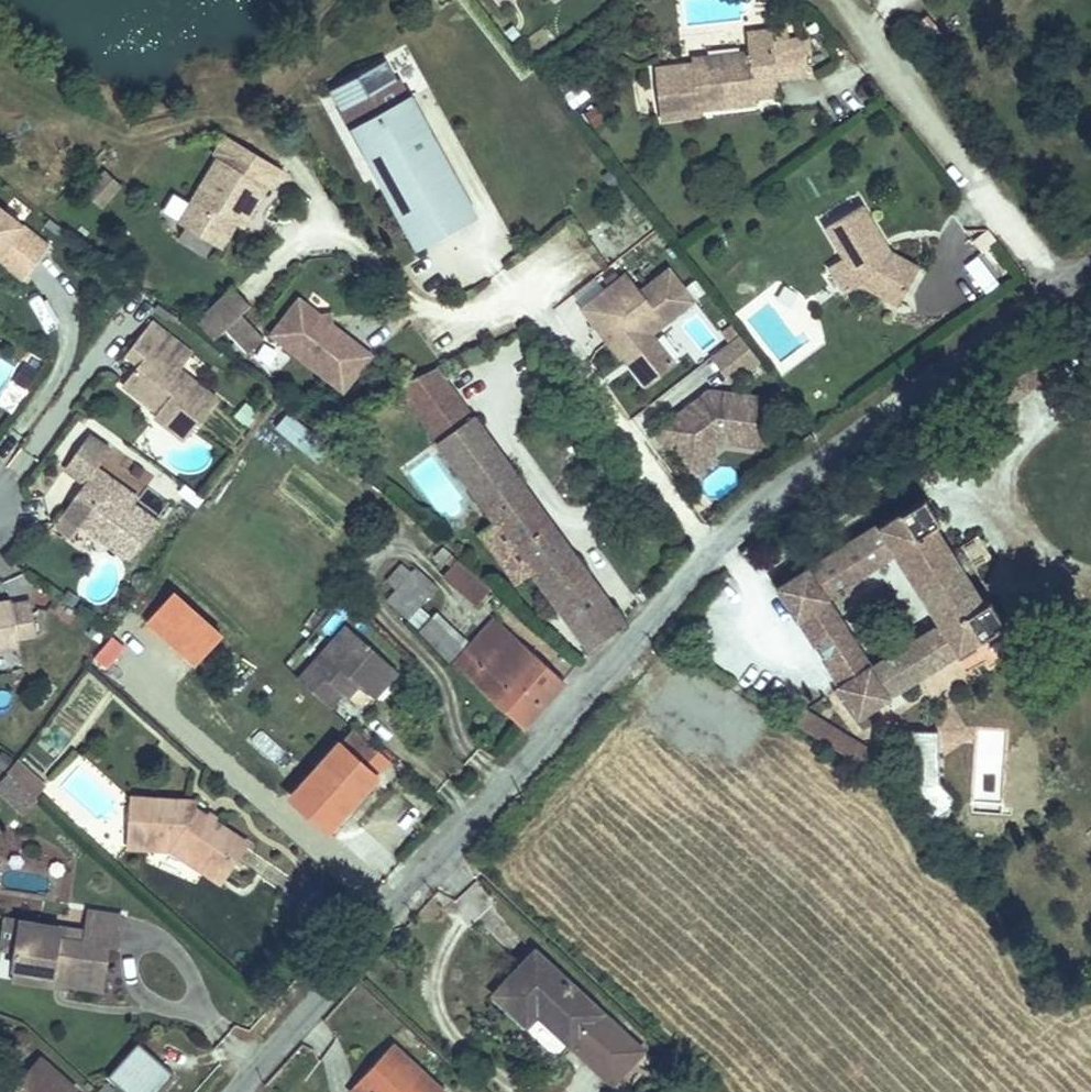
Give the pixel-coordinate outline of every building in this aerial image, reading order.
[(789,37),(788,28),(772,30),(773,39),(789,37)] [(774,49),(773,39),(772,30),(748,33),(750,51),(774,49)] [(808,73),(806,55),(811,54),(809,35),(789,37),(773,39),(774,49),(777,77),(808,73)] [(778,84),(777,77),(774,49),(750,51),(692,58),(693,64),(655,69),(661,120),(700,115),(699,110),(699,105),(756,98),(754,87),(778,84)] [(406,88),(388,54),(330,86),(415,240),(477,206),(411,86),(406,88)] [(575,85),(564,72),(554,79),(565,93),(575,85)] [(779,95),(778,84),(754,87),(756,98),(779,95)] [(756,103),(756,98),(699,105),(699,110),(756,103)] [(606,121),(596,107),(586,114),(596,128),(606,121)] [(239,165),(250,145),(225,131),(214,151),(218,153),(239,165)] [(181,220),(223,244),(237,219),(251,194),(258,198),(268,182),(272,184),(284,164),(250,145),(239,165),(218,153),(181,220)] [(103,208),(126,184),(108,167),(85,191),(103,208)] [(244,223),(258,198),(251,194),(237,219),(244,223)] [(919,268),(889,251),(884,258),(874,242),(881,238),(861,205),(825,226),(844,257),(860,283),(898,304),(919,268)] [(0,258),(0,259),(0,265),(20,281),(46,248),(0,212),(0,258)] [(984,253),(998,241),(988,229),(974,241),(984,253)] [(889,251),(881,238),(874,242),(884,258),(889,251)] [(860,283),(844,257),(830,266),(845,292),(860,283)] [(672,367),(649,338),(692,305),(667,273),(639,295),(626,277),(580,312),(618,361),(621,359),(626,365),(629,362),(633,368),(630,370),(644,389),(672,367)] [(254,304),(234,283),(198,319),(218,339),(254,304)] [(375,351),(335,321),(325,322),(324,312),(302,296),(271,336),(344,391),(375,351)] [(333,311),(324,312),(325,322),(335,321),(333,311)] [(727,339),(739,331),(731,320),(719,329),(727,339)] [(150,322),(136,339),(149,350),(137,365),(121,385),(147,406),(150,403),(158,409),(152,417),(182,442),(215,401),(178,371),(190,355),(150,322)] [(727,339),(709,354),(732,384),(763,361),(739,331),(727,339)] [(149,350),(136,339),(124,355),(137,365),(149,350)] [(1011,402),(1060,363),(1058,360),(1057,361),(1041,341),(993,378),(1010,399),(1009,400),(1011,402)] [(442,366),(398,385),(497,522),(526,561),(591,651),(629,622),(442,366)] [(759,451),(765,402),(707,395),(700,400),(704,405),(696,411),(692,406),(651,437),(664,454),(670,449),(682,464),(698,452),(705,453),(707,455),(719,446),(759,451)] [(704,405),(700,400),(692,406),(696,411),(704,405)] [(287,414),(274,430),(309,458),(323,442),(287,414)] [(705,453),(698,452),(682,464),(693,478),(713,463),(707,455),(705,453)] [(81,512),(75,520),(130,561),(158,523),(132,504),(106,484),(110,479),(95,468),(69,503),(81,512)] [(110,479),(106,484),(132,504),(136,499),(110,479)] [(923,497),(778,590),(795,617),(797,616),(824,599),(895,554),(940,624),(869,669),(842,686),(840,688),(858,716),(1003,623),(987,598),(982,602),(933,526),(939,522),(923,497)] [(63,511),(75,520),(81,512),(69,503),(63,511)] [(509,573),(526,561),(497,522),(481,534),(509,573)] [(491,589),(452,556),(447,561),(452,566),(443,575),(477,605),(491,589)] [(416,569),(388,600),(408,619),(419,607),(437,588),(416,569)] [(797,616),(815,644),(842,627),(824,599),(797,616)] [(40,644),(32,602),(13,605),(12,601),(0,603),(0,651),(40,644)] [(429,616),(419,607),(408,619),(418,628),(429,616)] [(432,618),(421,631),(451,659),(461,648),(432,618)] [(456,665),(523,729),(563,682),(495,620),(456,665)] [(815,644),(825,659),(852,642),(842,627),(815,644)] [(358,688),(374,702),(398,676),(349,630),(302,684),(330,709),(342,697),(346,701),(358,688)] [(114,638),(97,659),(107,667),(123,646),(114,638)] [(825,659),(842,686),(869,669),(852,642),(825,659)] [(807,710),(792,720),(863,764),(878,754),(807,710)] [(366,764),(378,751),(354,729),(342,743),(366,764)] [(912,786),(938,819),(956,803),(940,785),(939,733),(911,734),(912,786)] [(366,764),(342,743),(293,797),(331,830),(379,776),(366,764)] [(46,788),(15,760),(8,772),(36,796),(39,799),(46,788)] [(36,796),(8,772),(0,782),(0,790),(25,812),(36,796)] [(228,861),(236,866),(249,845),(197,811),(197,804),(131,798),(129,841),(178,845),(221,872),(228,861)] [(223,885),(236,866),(228,861),(221,872),(178,845),(129,841),(128,849),(173,852),(223,885)] [(90,982),(106,985),(112,948),(122,950),(127,917),(90,911),(87,932),(85,943),(60,938),(62,928),(23,922),(15,969),(56,976),(57,970),(72,972),(70,984),(90,988),(90,982)] [(85,943),(87,932),(62,928),(60,938),(85,943)] [(529,1026),(538,1016),(616,1087),(651,1049),(537,944),(492,992),(529,1026)] [(56,976),(15,969),(13,979),(70,988),(70,984),(72,972),(57,970),(56,976)] [(128,1091),(159,1091),(177,1073),(142,1041),(110,1075),(128,1091)] [(354,1083),(364,1091),(445,1091),(392,1042),(354,1083)] [(44,1060),(15,1091),(73,1091),(75,1089),(44,1060)] [(354,1083),(346,1091),(364,1091),(354,1083)]
